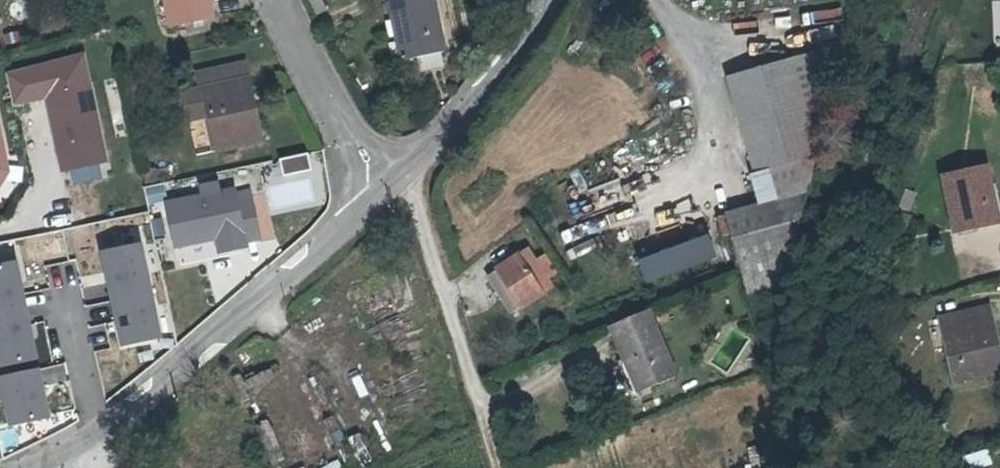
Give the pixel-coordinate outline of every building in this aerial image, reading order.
[(208,0),(165,0),(171,32),(213,24),(208,0)] [(399,8),(392,10),(403,66),(444,59),(433,2),(442,0),(398,0),(399,8)] [(818,152),(844,58),(817,65),(810,46),(723,74),(754,172),(818,152)] [(186,97),(191,123),(215,118),(223,155),(265,147),(250,66),(201,73),(205,95),(186,97)] [(45,98),(60,173),(104,162),(89,89),(45,98)] [(987,164),(943,174),(957,229),(999,219),(999,217),(987,164)] [(792,171),(772,178),(779,199),(759,206),(729,215),(749,288),(785,276),(803,190),(798,192),(792,171)] [(779,199),(772,178),(753,184),(759,206),(779,199)] [(174,241),(213,234),(241,229),(243,239),(259,235),(251,195),(237,197),(235,187),(166,200),(174,241)] [(241,229),(213,234),(217,254),(244,249),(243,239),(241,229)] [(704,229),(634,257),(643,281),(714,254),(704,229)] [(157,333),(137,240),(99,249),(120,341),(157,333)] [(506,255),(525,302),(556,289),(537,243),(506,255)] [(511,308),(525,302),(506,255),(492,261),(511,308)] [(12,259),(0,262),(0,359),(32,351),(12,259)] [(945,328),(954,378),(999,370),(999,345),(992,305),(957,312),(960,325),(945,328)] [(636,377),(674,360),(653,306),(614,323),(636,377)] [(960,325),(957,312),(942,314),(945,328),(960,325)] [(36,364),(0,371),(0,383),(8,422),(46,415),(36,364)] [(968,467),(990,461),(986,449),(964,455),(968,467)]
